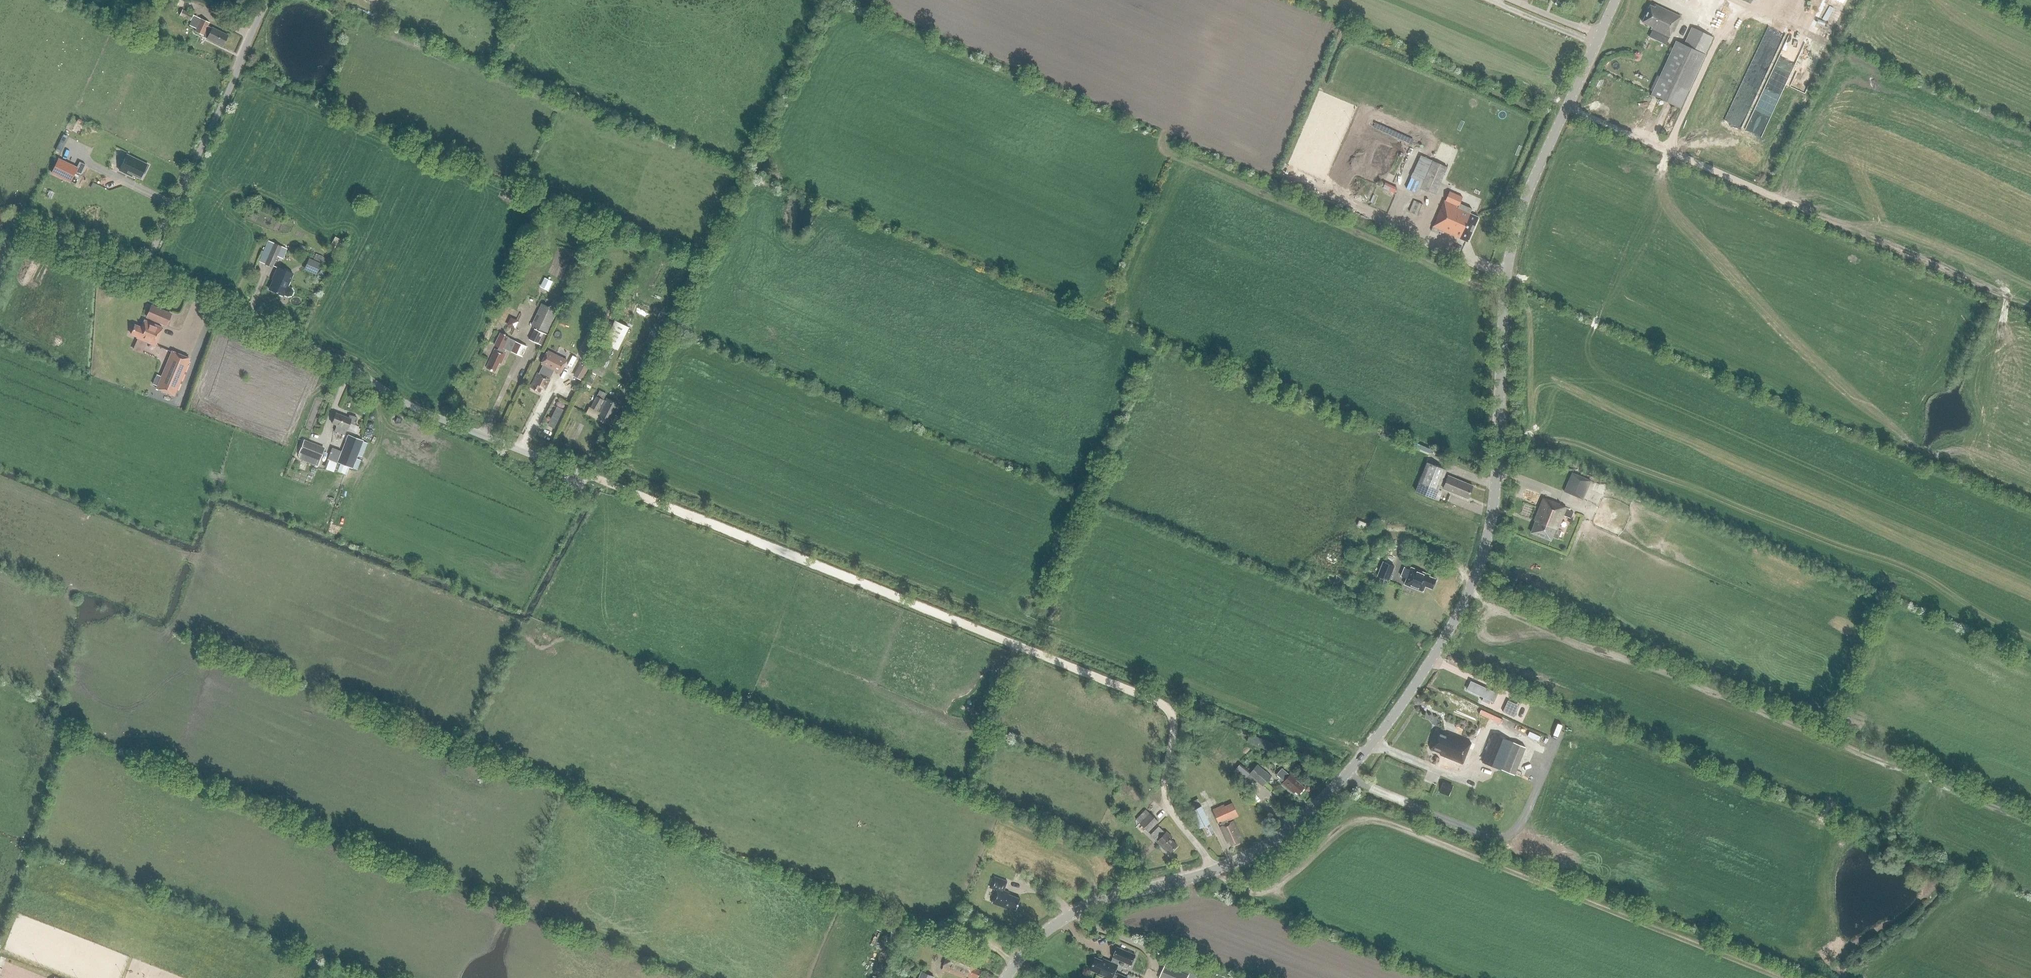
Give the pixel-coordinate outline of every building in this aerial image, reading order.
[(1642,22),(1652,26),(1651,29),(1669,37),(1672,31),(1673,32),(1680,16),(1655,5),(1654,7),(1650,5),(1642,22)] [(190,20),(193,15),(182,10),(180,15),(190,20)] [(195,31),(203,35),(207,26),(209,22),(194,16),(190,25),(196,29),(195,31)] [(212,28),(207,26),(203,35),(208,37),(207,39),(222,46),(227,35),(212,27),(212,28)] [(1683,45),(1676,41),(1651,95),(1680,108),(1713,37),(1692,27),(1683,45)] [(1763,81),(1769,67),(1753,60),(1747,73),(1763,81)] [(63,134),(55,151),(59,153),(67,136),(63,134)] [(144,173),(148,165),(126,154),(119,170),(131,176),(132,174),(140,178),(143,172),(144,173)] [(80,174),(85,165),(79,162),(77,167),(58,159),(52,173),(70,181),(75,171),(80,174)] [(1447,167),(1432,160),(1420,188),(1435,195),(1447,167)] [(1440,208),(1432,227),(1467,241),(1478,217),(1469,214),(1472,209),(1459,203),(1462,197),(1449,191),(1442,208),(1440,208)] [(1415,200),(1411,211),(1419,213),(1422,202),(1415,200)] [(339,239),(335,237),(328,249),(332,251),(339,239)] [(268,241),(264,250),(270,252),(265,263),(272,266),(277,255),(283,258),(287,249),(268,241)] [(222,258),(234,263),(237,256),(225,251),(222,258)] [(303,269),(316,274),(320,263),(308,258),(303,269)] [(293,291),(291,287),(287,286),(292,273),(278,267),(274,274),(276,275),(269,289),(283,295),(284,294),(287,296),(292,295),(293,291)] [(542,287),(550,289),(552,281),(543,279),(542,287)] [(559,307),(561,302),(554,299),(552,304),(559,307)] [(542,303),(532,324),(547,331),(557,310),(542,303)] [(171,314),(152,305),(147,317),(166,325),(171,314)] [(507,325),(516,328),(518,320),(510,317),(507,325)] [(141,327),(135,325),(131,334),(137,337),(137,338),(155,345),(162,328),(144,320),(141,327)] [(615,321),(604,343),(618,349),(629,328),(615,321)] [(547,334),(544,332),(535,328),(529,338),(541,345),(547,334)] [(504,347),(508,338),(509,337),(500,333),(495,345),(499,347),(498,350),(495,349),(487,367),(495,371),(500,360),(502,361),(506,353),(504,353),(506,349),(506,348),(504,347)] [(527,346),(508,338),(504,347),(506,348),(506,349),(522,356),(527,346)] [(574,345),(570,352),(576,355),(580,348),(574,345)] [(157,388),(174,395),(190,358),(172,351),(161,377),(156,375),(152,384),(157,386),(157,388)] [(537,372),(530,387),(540,391),(541,388),(545,390),(550,378),(549,377),(553,369),(560,373),(567,360),(548,351),(541,364),(543,365),(539,373),(537,372)] [(588,367),(581,363),(575,375),(582,379),(588,367)] [(606,369),(596,364),(592,372),(602,377),(606,369)] [(591,407),(602,412),(599,419),(610,424),(615,412),(617,413),(621,404),(607,398),(606,400),(596,396),(591,407)] [(556,405),(548,424),(556,427),(564,408),(556,405)] [(356,418),(351,416),(350,418),(336,413),(332,423),(337,425),(334,431),(345,434),(349,422),(354,424),(356,418)] [(363,439),(348,434),(339,462),(354,467),(363,439)] [(324,448),(304,440),(299,452),(319,460),(324,448)] [(1429,454),(1431,448),(1415,442),(1412,447),(1429,454)] [(328,458),(338,462),(342,451),(331,447),(328,458)] [(1441,492),(1438,491),(1446,470),(1426,462),(1415,491),(1438,500),(1441,492)] [(1571,473),(1565,491),(1584,499),(1591,480),(1571,473)] [(1447,476),(1443,488),(1448,490),(1448,491),(1467,498),(1473,485),(1453,478),(1447,476)] [(1535,521),(1531,532),(1550,540),(1552,536),(1557,538),(1560,531),(1557,529),(1563,515),(1571,518),(1573,512),(1565,509),(1566,507),(1558,504),(1559,504),(1543,497),(1534,521),(1535,521)] [(1383,562),(1377,575),(1389,580),(1394,566),(1383,562)] [(1404,568),(1401,576),(1406,578),(1404,584),(1422,591),(1425,585),(1432,588),(1436,579),(1428,576),(1429,575),(1411,567),(1410,570),(1404,568)] [(1336,576),(1332,587),(1361,599),(1365,588),(1336,576)] [(1498,693),(1475,682),(1471,691),(1483,697),(1481,701),(1489,704),(1490,700),(1494,702),(1498,693)] [(1502,712),(1514,717),(1517,709),(1506,704),(1502,712)] [(1462,764),(1471,742),(1448,733),(1448,735),(1437,731),(1430,749),(1440,753),(1440,755),(1462,764)] [(1246,741),(1271,750),(1274,744),(1249,734),(1246,741)] [(1500,770),(1512,742),(1493,734),(1482,762),(1500,770)] [(1263,786),(1271,776),(1257,764),(1248,774),(1263,786)] [(1481,765),(1478,770),(1488,774),(1490,769),(1481,765)] [(1298,794),(1304,787),(1295,780),(1297,777),(1291,772),(1289,775),(1282,768),(1276,774),(1284,781),(1282,783),(1293,793),(1295,791),(1298,794)] [(1452,786),(1443,782),(1439,791),(1448,795),(1452,786)] [(1202,806),(1198,798),(1188,804),(1192,811),(1202,806)] [(1222,821),(1223,825),(1228,823),(1227,821),(1238,816),(1233,803),(1225,806),(1224,804),(1213,809),(1218,822),(1222,821)] [(1148,832),(1158,822),(1149,814),(1145,810),(1136,820),(1148,832)] [(1237,838),(1240,837),(1233,821),(1228,823),(1223,825),(1220,826),(1227,843),(1230,842),(1232,846),(1239,843),(1237,838)] [(1209,822),(1202,826),(1208,836),(1214,833),(1209,822)] [(1177,845),(1170,838),(1171,836),(1166,831),(1165,832),(1159,826),(1154,830),(1156,833),(1152,837),(1156,841),(1166,851),(1168,849),(1171,852),(1177,845)] [(1020,899),(1009,894),(1009,892),(1003,890),(1007,881),(994,876),(990,888),(996,890),(991,903),(1009,910),(1010,908),(1016,910),(1020,899)] [(851,932),(848,939),(856,942),(858,935),(851,932)] [(941,970),(964,977),(978,977),(981,970),(975,968),(980,956),(951,945),(941,970)] [(1117,974),(1116,975),(1114,974),(1117,965),(1116,964),(1118,960),(1130,965),(1135,955),(1116,947),(1112,957),(1113,957),(1111,962),(1107,960),(1107,962),(1095,957),(1089,969),(1097,972),(1096,974),(1105,977),(1127,977),(1117,974)] [(1161,972),(1176,977),(1193,977),(1195,973),(1190,970),(1192,965),(1168,955),(1161,972)]
